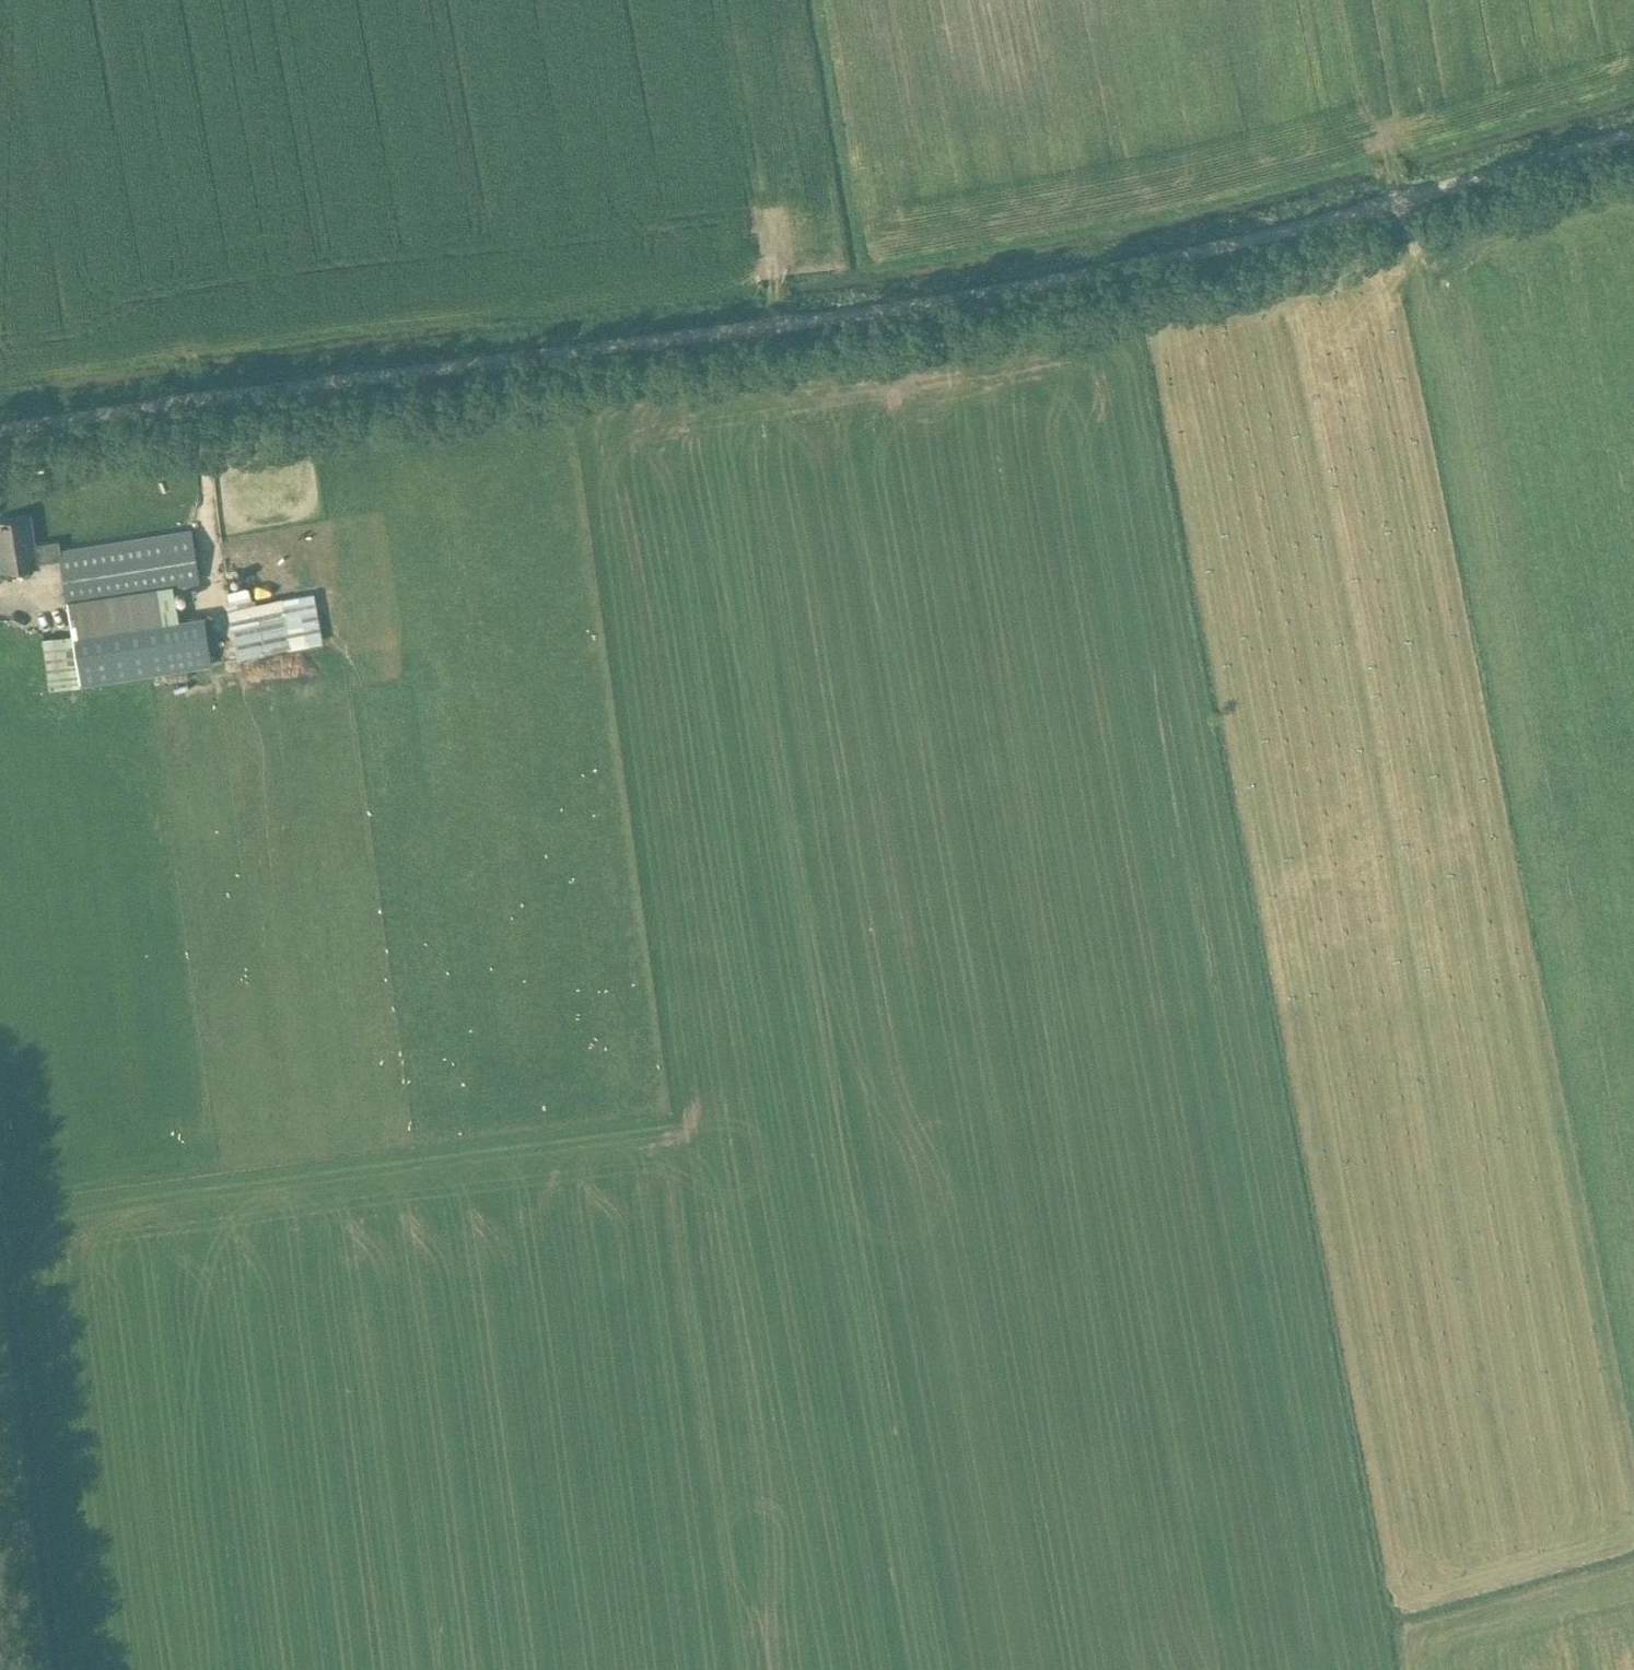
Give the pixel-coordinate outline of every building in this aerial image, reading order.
[(174,588),(200,583),(192,529),(61,549),(59,539),(34,544),(30,516),(0,521),(0,558),(2,568),(37,563),(38,563),(60,559),(66,601),(68,601),(73,635),(43,638),(49,689),(80,685),(216,665),(207,614),(180,619),(174,588)] [(226,603),(238,660),(323,643),(312,592),(283,597),(256,602),(255,598),(252,598),(251,594),(248,594),(247,585),(226,589),(229,603),(226,603)]
